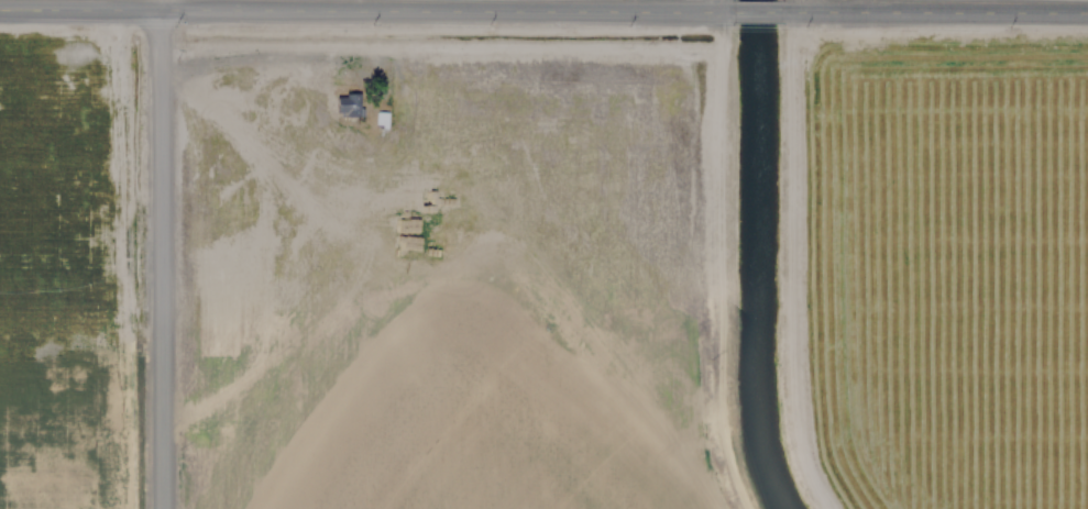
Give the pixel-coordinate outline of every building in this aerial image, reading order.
[(347,115),(347,95),(332,95),(332,115),(347,115)] [(384,128),(384,112),(373,112),(373,128),(384,128)]
